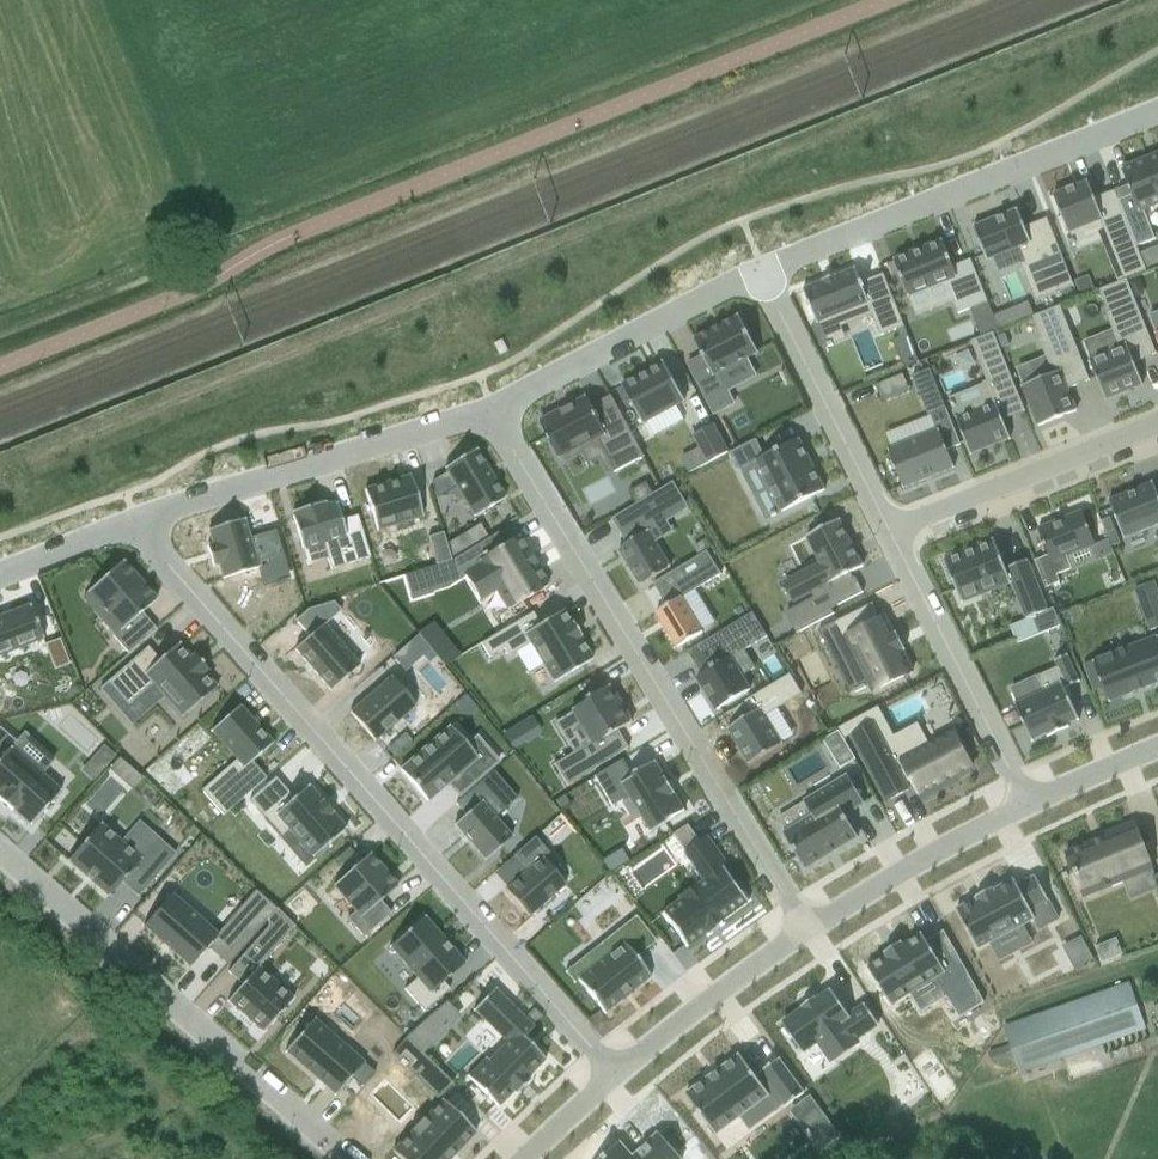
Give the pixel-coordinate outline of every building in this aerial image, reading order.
[(1157,188),(1157,153),(1146,158),(1157,188)] [(1118,200),(1137,247),(1155,239),(1144,211),(1157,205),(1157,188),(1146,158),(1121,168),(1131,195),(1118,200)] [(1087,182),(1053,196),(1068,234),(1099,221),(1123,281),(1126,280),(1147,272),(1137,247),(1118,200),(1114,191),(1094,199),(1087,182)] [(1017,210),(973,228),(986,260),(1019,247),(1025,263),(1020,265),(1035,302),(1074,286),(1047,219),(1024,228),(1017,210)] [(942,240),(893,260),(908,297),(945,283),(957,314),(987,302),(970,260),(952,267),(942,240)] [(804,288),(803,289),(809,304),(807,304),(810,310),(811,309),(817,325),(819,324),(818,323),(833,317),(836,325),(870,311),(880,336),(896,330),(904,327),(883,274),(861,283),(855,268),(853,268),(854,269),(836,276),(836,275),(834,276),(824,280),(822,281),(822,282),(805,289),(804,288)] [(1089,360),(1105,400),(1143,385),(1134,363),(1156,354),(1126,280),(1123,281),(1099,291),(1108,313),(1106,314),(1119,348),(1089,360)] [(1039,340),(1053,374),(1022,386),(1038,427),(1076,412),(1067,389),(1089,381),(1060,306),(1033,317),(1042,339),(1039,340)] [(702,357),(687,364),(713,414),(715,414),(712,409),(730,400),(732,405),(734,404),(718,374),(758,353),(739,316),(693,340),(702,357)] [(904,327),(896,330),(901,342),(909,338),(904,327)] [(955,418),(970,455),(971,455),(971,454),(1008,439),(1009,440),(1010,439),(1003,420),(1025,412),(993,333),(971,342),(987,381),(982,383),(982,385),(986,383),(992,398),(974,405),(976,411),(957,418),(957,417),(955,418)] [(664,363),(621,386),(642,424),(684,401),(664,363)] [(936,431),(888,450),(903,489),(954,468),(947,450),(960,445),(946,409),(930,370),(913,377),(928,416),(930,416),(936,431)] [(560,411),(540,422),(558,458),(596,439),(614,473),(644,457),(611,396),(591,406),(587,398),(572,405),(572,404),(559,410),(560,411)] [(700,448),(682,459),(690,473),(717,459),(728,453),(712,425),(706,428),(693,435),(700,448)] [(756,440),(730,452),(739,471),(757,462),(782,512),(824,491),(799,439),(764,457),(756,440)] [(475,450),(444,468),(474,517),(505,499),(475,450)] [(409,476),(364,490),(376,531),(422,517),(409,476)] [(673,482),(612,519),(627,544),(618,549),(641,586),(670,568),(645,526),(662,516),(666,522),(689,508),(673,482)] [(1108,501),(1123,538),(1157,525),(1157,497),(1153,483),(1108,501)] [(293,517),(292,517),(302,549),(322,543),(330,570),(369,558),(357,516),(341,521),(336,504),(326,507),(324,502),(292,512),(293,517)] [(1095,545),(1081,511),(1037,529),(1048,556),(1034,561),(1045,588),(1059,583),(1056,575),(1071,570),(1066,557),(1095,545)] [(212,545),(206,547),(212,567),(218,565),(222,579),(258,569),(256,563),(282,555),(275,531),(249,539),(243,520),(208,530),(212,545)] [(814,598),(785,613),(796,632),(795,633),(796,634),(834,614),(832,609),(863,593),(855,578),(853,579),(851,573),(863,567),(839,520),(806,537),(820,564),(801,574),(814,598)] [(436,566),(404,575),(412,600),(434,594),(433,591),(449,586),(464,577),(478,600),(495,590),(508,610),(547,586),(534,565),(536,564),(528,552),(527,553),(517,537),(505,545),(498,532),(451,561),(449,562),(436,566)] [(442,533),(427,538),(436,565),(450,561),(442,533)] [(993,539),(943,559),(961,603),(1012,583),(1026,620),(1032,617),(1039,635),(1060,626),(1053,609),(1047,611),(1027,560),(1005,569),(993,539)] [(707,551),(653,584),(667,606),(655,613),(656,614),(657,613),(677,646),(676,647),(677,648),(702,633),(702,631),(701,632),(681,599),(721,575),(707,551)] [(122,562),(87,592),(120,630),(112,637),(127,654),(155,629),(141,613),(156,601),(122,562)] [(1143,612),(1157,606),(1157,595),(1153,582),(1135,589),(1143,612)] [(308,637),(294,650),(330,691),(359,666),(324,626),(340,611),(332,602),(307,610),(294,621),(308,637)] [(872,603),(818,630),(832,657),(851,647),(873,692),(912,673),(902,652),(905,650),(896,633),(893,635),(884,617),(881,619),(872,603)] [(0,617),(0,656),(43,639),(29,605),(0,617)] [(532,613),(480,644),(489,658),(503,649),(508,657),(530,644),(553,683),(592,660),(578,637),(580,636),(572,624),(571,624),(562,611),(539,625),(532,613)] [(753,613),(687,652),(701,675),(697,678),(716,710),(750,690),(731,659),(767,637),(753,613)] [(430,649),(419,635),(393,657),(404,671),(430,649)] [(1157,683),(1157,638),(1157,636),(1083,665),(1094,692),(1103,688),(1108,703),(1157,683)] [(59,639),(44,645),(54,670),(69,664),(59,639)] [(147,647),(107,682),(127,705),(151,683),(170,704),(182,718),(216,688),(204,674),(208,671),(193,655),(190,658),(178,644),(159,661),(147,647)] [(1079,683),(1066,656),(1055,661),(1058,668),(1037,678),(1044,693),(1015,706),(1031,742),(1047,735),(1048,737),(1068,728),(1067,726),(1079,720),(1065,690),(1079,683)] [(752,714),(727,729),(727,731),(728,730),(749,763),(748,764),(748,765),(783,744),(782,743),(781,744),(765,716),(802,694),(790,674),(745,702),(752,714)] [(390,677),(349,713),(374,742),(416,705),(390,677)] [(591,742),(553,765),(566,786),(629,748),(619,731),(632,722),(610,686),(571,709),(591,742)] [(236,760),(200,791),(222,816),(265,778),(251,762),(273,743),(272,742),(271,743),(240,707),(240,706),(239,705),(210,731),(211,732),(212,732),(236,760)] [(873,724),(851,736),(886,802),(908,790),(906,786),(913,782),(922,800),(946,787),(944,783),(972,768),(953,733),(925,748),(916,730),(885,746),(873,724)] [(449,727),(399,770),(427,802),(447,784),(449,786),(454,782),(462,791),(457,795),(458,796),(498,762),(476,738),(466,746),(449,727)] [(11,811),(12,810),(31,826),(60,792),(11,749),(16,743),(0,729),(0,802),(11,811)] [(621,760),(593,777),(611,807),(627,797),(649,833),(684,811),(674,794),(675,794),(666,778),(665,779),(655,762),(631,776),(621,760)] [(485,861),(511,838),(494,818),(517,799),(493,771),(455,805),(464,816),(453,825),(485,861)] [(812,816),(783,834),(805,870),(858,838),(844,816),(864,804),(847,776),(804,802),(812,816)] [(275,778),(248,801),(263,818),(266,815),(272,822),(269,824),(280,837),(289,829),(314,857),(346,829),(345,828),(344,828),(332,814),(332,813),(322,801),(321,801),(308,787),(309,787),(308,786),(292,800),(288,796),(289,795),(275,778)] [(1103,839),(1065,854),(1082,897),(1153,868),(1134,823),(1102,836),(1103,839)] [(99,824),(67,861),(108,897),(121,882),(137,896),(174,854),(157,839),(139,859),(99,824)] [(526,871),(504,890),(528,917),(565,885),(542,859),(549,854),(534,837),(512,856),(526,871)] [(680,900),(661,914),(685,947),(705,933),(707,936),(723,924),(721,921),(749,901),(726,869),(728,868),(707,838),(701,842),(699,843),(686,853),(706,882),(698,887),(696,884),(678,897),(680,900)] [(368,854),(333,885),(356,911),(346,919),(363,938),(390,914),(380,902),(397,887),(368,854)] [(976,899),(956,910),(977,949),(1034,919),(1039,929),(1058,919),(1035,875),(1017,885),(1014,878),(993,889),(992,887),(975,897),(976,899)] [(171,894),(143,927),(189,968),(207,948),(221,961),(247,932),(231,918),(217,934),(171,894)] [(241,985),(227,1002),(228,1003),(228,1002),(262,1032),(261,1032),(263,1033),(294,998),(293,997),(292,997),(258,968),(294,927),(276,909),(267,920),(267,927),(227,973),(241,985)] [(424,916),(388,947),(389,949),(390,948),(417,978),(404,990),(424,1012),(449,990),(443,983),(465,963),(464,962),(463,962),(424,918),(425,917),(424,916)] [(593,966),(576,979),(603,1013),(649,977),(635,958),(655,942),(635,916),(585,956),(593,966)] [(868,966),(867,966),(892,1006),(893,1006),(892,1005),(935,978),(959,1018),(984,1003),(944,931),(926,941),(921,933),(920,934),(903,945),(902,944),(902,943),(901,942),(884,953),(885,954),(886,956),(869,966),(868,966)] [(1144,1028),(1129,983),(1005,1027),(1021,1072),(1144,1028)] [(467,1075),(466,1077),(498,1108),(499,1107),(498,1106),(513,1092),(514,1093),(513,1094),(515,1095),(530,1080),(528,1079),(526,1078),(543,1061),(544,1062),(545,1060),(523,1039),(534,1027),(533,1026),(532,1027),(495,990),(496,989),(494,988),(472,1010),(473,1012),(474,1011),(506,1043),(488,1061),(485,1058),(484,1059),(468,1076),(467,1075)] [(804,1010),(782,1024),(802,1053),(820,1041),(833,1060),(857,1044),(854,1041),(878,1024),(866,1005),(849,1016),(832,991),(816,1001),(814,998),(802,1006),(804,1010)] [(314,1018),(284,1052),(285,1053),(286,1052),(334,1095),(333,1095),(334,1096),(351,1078),(360,1086),(361,1087),(374,1073),(373,1072),(363,1063),(364,1063),(363,1062),(362,1062),(314,1020),(315,1020),(314,1018)] [(392,1053),(393,1054),(406,1039),(425,1059),(412,1073),(437,1098),(452,1083),(405,1037),(392,1053)] [(739,1055),(685,1094),(715,1135),(765,1099),(775,1112),(785,1105),(786,1106),(804,1094),(778,1059),(761,1072),(762,1073),(756,1078),(739,1055)] [(392,1152),(399,1158),(450,1158),(475,1133),(442,1100),(423,1119),(422,1118),(409,1131),(410,1133),(392,1152)] [(601,1158),(682,1158),(659,1133),(632,1157),(619,1142),(601,1158)]
